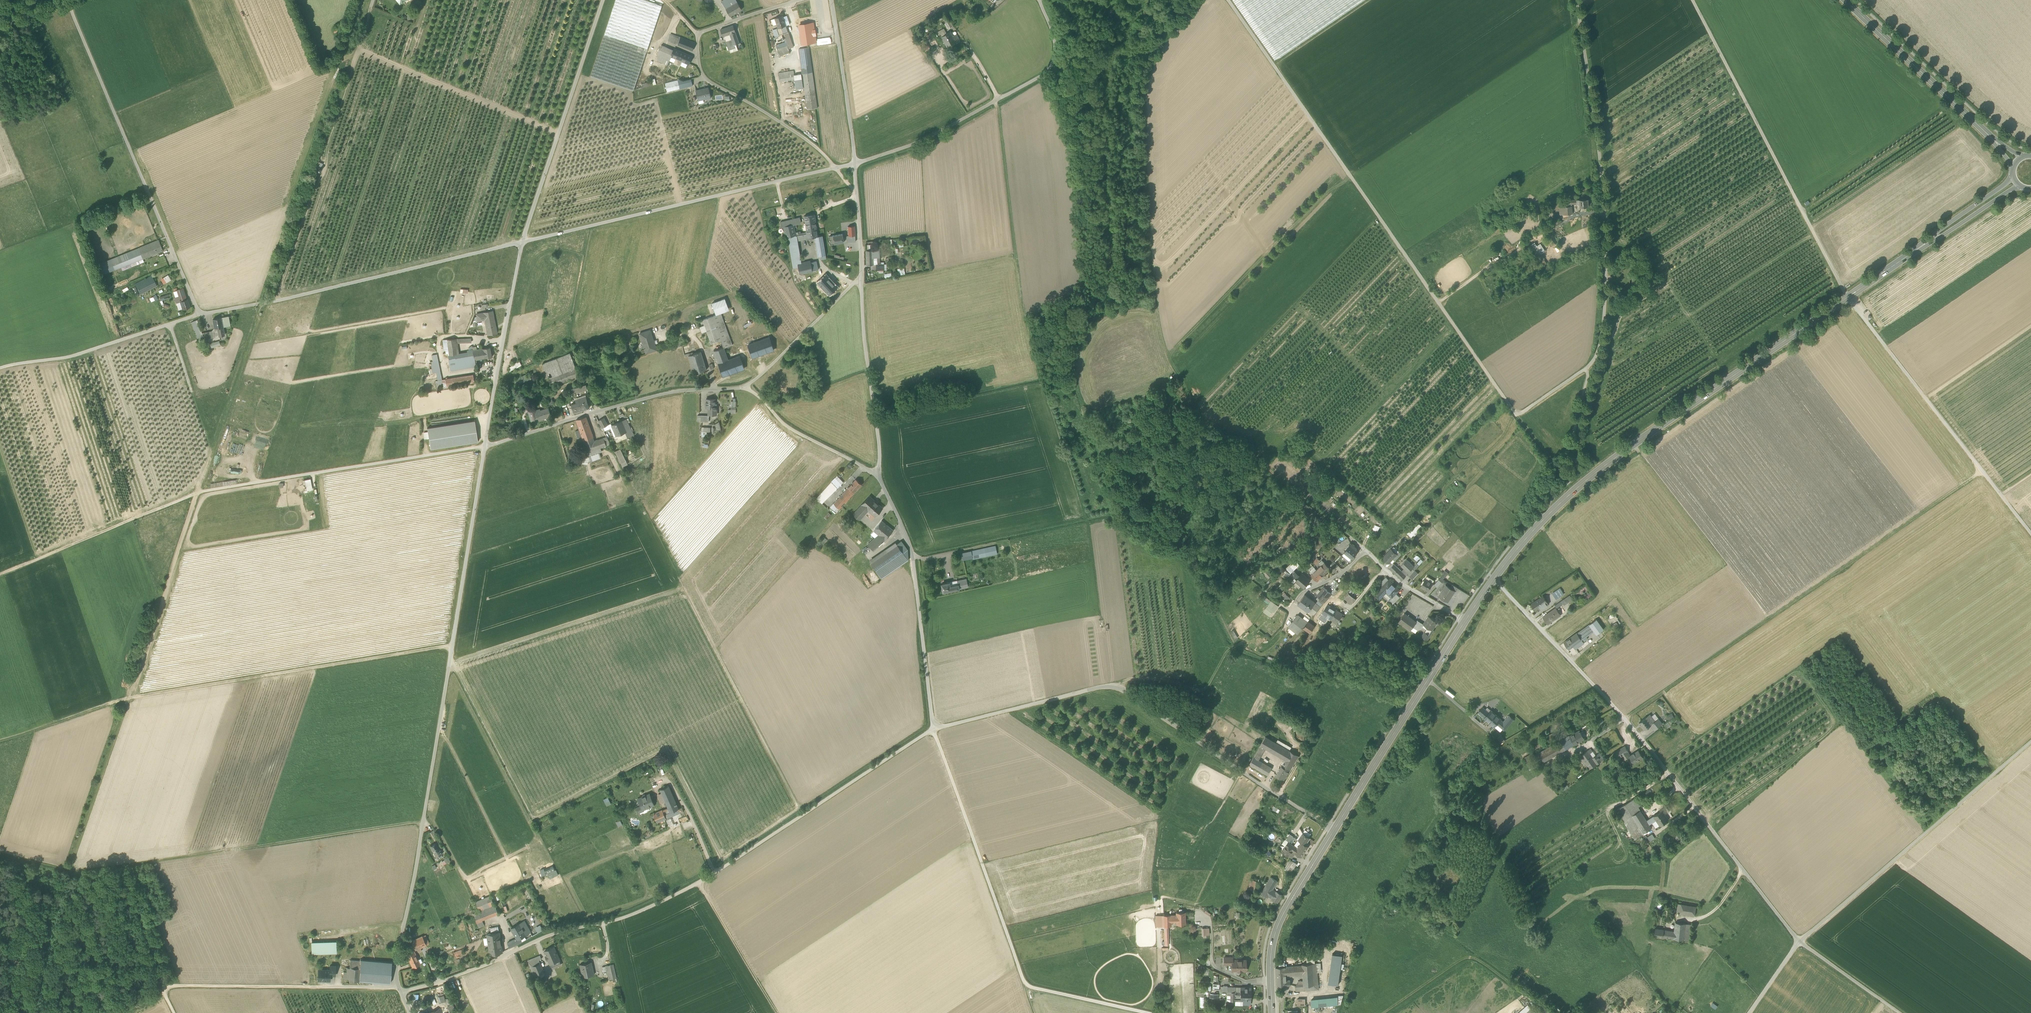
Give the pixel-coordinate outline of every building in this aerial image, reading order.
[(633,91),(662,6),(645,0),(616,0),(590,77),(633,91)] [(730,16),(742,9),(736,0),(724,0),(721,1),(730,16)] [(779,28),(786,26),(783,17),(782,15),(775,18),(778,28),(779,28)] [(799,25),(802,43),(813,42),(810,24),(799,25)] [(726,35),(730,34),(735,32),(733,25),(721,29),(723,36),(726,35)] [(786,26),(779,28),(781,35),(784,33),(788,32),(786,26)] [(941,37),(946,47),(956,41),(953,35),(951,31),(943,36),(941,37)] [(777,48),(780,56),(790,52),(788,49),(793,47),(788,32),(784,33),(788,45),(777,48)] [(670,34),(670,36),(673,37),(671,42),(678,45),(680,37),(670,34)] [(678,45),(693,50),(695,43),(680,37),(678,45)] [(734,48),(730,49),(729,49),(730,53),(738,50),(736,44),(733,45),(734,48)] [(671,56),(674,50),(661,45),(656,56),(659,57),(669,61),(671,57),(671,56)] [(799,49),(800,59),(810,58),(809,48),(799,49)] [(671,57),(676,59),(682,61),(688,64),(689,64),(692,56),(674,49),(674,50),(671,56),(671,57)] [(804,73),(812,72),(810,58),(800,59),(802,72),(804,72),(804,73)] [(795,79),(795,85),(803,83),(801,74),(796,75),(795,70),(778,73),(780,81),(795,79)] [(802,74),(807,110),(817,108),(812,72),(804,73),(802,74)] [(678,79),(678,80),(680,89),(693,86),(691,79),(682,81),(678,79)] [(678,80),(665,83),(667,92),(680,89),(678,80)] [(696,91),(698,100),(703,99),(711,97),(709,88),(696,91)] [(1588,199),(1579,199),(1579,203),(1580,207),(1588,206),(1588,199)] [(804,216),(806,231),(817,229),(815,214),(804,216)] [(795,233),(793,225),(793,224),(783,227),(786,238),(788,237),(796,235),(795,233)] [(818,236),(817,229),(806,231),(807,232),(807,234),(807,238),(808,238),(815,237),(818,236)] [(842,234),(833,236),(834,244),(844,242),(842,234)] [(790,250),(793,268),(798,267),(798,265),(797,260),(801,259),(798,240),(797,240),(797,236),(796,236),(796,235),(788,237),(790,250)] [(815,237),(818,257),(820,256),(826,255),(823,236),(818,236),(815,237)] [(141,248),(158,241),(158,240),(96,265),(96,266),(109,261),(113,270),(115,269),(111,260),(141,248)] [(141,248),(145,258),(162,251),(158,241),(141,248)] [(1529,246),(1539,262),(1544,259),(1535,242),(1529,246)] [(111,260),(115,269),(145,258),(141,248),(111,260)] [(800,274),(813,271),(811,262),(802,264),(801,259),(797,260),(798,265),(798,267),(800,274)] [(96,266),(100,276),(113,270),(109,261),(96,266)] [(816,279),(819,282),(825,276),(822,274),(816,279)] [(135,284),(140,294),(157,285),(151,275),(135,284)] [(825,276),(819,282),(829,294),(836,287),(828,278),(827,279),(825,276)] [(177,290),(179,296),(182,295),(184,300),(187,299),(183,288),(177,290)] [(187,299),(184,300),(182,295),(179,296),(180,301),(182,308),(183,309),(190,307),(187,299)] [(712,303),(716,314),(721,313),(729,310),(725,298),(712,303)] [(485,319),(488,335),(497,333),(492,311),(483,312),(483,313),(476,314),(477,321),(485,319)] [(721,340),(723,347),(724,348),(730,346),(730,345),(732,345),(721,313),(716,314),(712,316),(721,340)] [(228,316),(221,317),(223,327),(229,325),(228,322),(229,322),(228,316)] [(707,330),(711,343),(721,340),(712,316),(703,319),(705,325),(702,326),(704,331),(707,330)] [(224,335),(223,327),(221,317),(213,319),(214,328),(217,327),(219,336),(224,335)] [(191,322),(197,336),(202,333),(197,320),(196,320),(191,322),(190,322),(191,323),(191,322)] [(640,333),(646,353),(657,350),(650,330),(640,333)] [(748,345),(753,357),(773,350),(769,337),(748,345)] [(448,349),(451,370),(453,370),(476,366),(475,363),(476,363),(476,360),(474,360),(475,362),(458,365),(455,343),(458,343),(471,342),(470,338),(447,339),(443,340),(444,349),(448,349)] [(473,350),(472,349),(469,350),(468,350),(468,352),(459,353),(458,343),(455,343),(458,365),(475,362),(474,360),(472,350),(473,350)] [(472,350),(474,360),(476,360),(492,357),(490,347),(473,350),(472,350)] [(728,359),(724,348),(723,347),(714,350),(718,363),(728,359)] [(701,351),(689,355),(688,356),(692,366),(704,362),(701,351)] [(542,364),(548,379),(576,368),(570,353),(542,364)] [(433,355),(434,361),(436,372),(438,380),(442,380),(436,354),(433,355)] [(739,355),(728,359),(718,363),(719,364),(740,356),(739,355)] [(719,364),(723,376),(744,368),(740,356),(719,364)] [(519,361),(508,367),(510,371),(521,365),(519,361)] [(692,366),(694,374),(707,370),(704,362),(692,366)] [(548,379),(551,386),(578,376),(576,368),(548,379)] [(509,382),(512,388),(531,379),(528,373),(509,382)] [(473,375),(442,380),(438,380),(439,387),(446,386),(474,383),(473,375)] [(543,394),(545,398),(551,396),(554,395),(552,390),(543,394)] [(586,397),(579,399),(582,410),(589,408),(586,397)] [(574,413),(582,410),(579,399),(575,400),(576,403),(571,405),(574,413)] [(708,407),(714,407),(714,399),(706,399),(706,407),(708,407)] [(538,421),(538,420),(536,412),(535,411),(534,407),(527,409),(532,424),(538,421)] [(540,411),(536,412),(538,420),(551,416),(548,408),(540,411)] [(576,420),(579,430),(589,427),(586,417),(576,420)] [(598,421),(602,428),(604,427),(608,425),(604,418),(598,421)] [(625,432),(628,438),(634,435),(631,430),(626,419),(611,425),(612,428),(616,436),(625,432)] [(427,428),(430,449),(478,441),(475,421),(427,428)] [(588,452),(597,449),(594,441),(589,427),(579,430),(582,437),(583,441),(583,440),(588,452)] [(616,436),(614,437),(616,442),(628,438),(625,432),(616,436)] [(607,437),(597,440),(600,448),(610,444),(607,437)] [(614,452),(620,463),(625,461),(619,449),(614,452)] [(600,459),(598,452),(589,455),(589,457),(591,462),(600,459)] [(591,462),(589,457),(583,456),(582,465),(587,465),(588,463),(591,462)] [(835,478),(832,482),(838,487),(841,484),(835,478)] [(848,487),(854,492),(861,484),(856,479),(848,487)] [(826,500),(838,487),(832,482),(820,494),(826,500)] [(848,487),(834,503),(839,508),(854,492),(848,487)] [(822,504),(826,500),(820,494),(816,498),(822,504)] [(868,509),(875,515),(882,507),(870,497),(859,509),(864,514),(868,509)] [(836,512),(839,508),(834,503),(831,507),(836,512)] [(854,514),(859,519),(864,514),(859,509),(854,514)] [(885,540),(893,530),(881,521),(874,530),(879,534),(868,544),(873,550),(885,540)] [(1413,532),(1415,535),(1423,527),(1420,525),(1413,532)] [(1313,545),(1315,546),(1328,534),(1326,532),(1313,545)] [(1330,537),(1328,534),(1315,546),(1317,549),(1330,537)] [(1328,545),(1333,549),(1337,544),(1332,540),(1328,545)] [(901,541),(897,544),(903,553),(907,559),(909,552),(901,541)] [(887,551),(893,560),(896,557),(903,553),(897,544),(887,551)] [(1346,552),(1353,557),(1358,551),(1351,545),(1345,551),(1346,552)] [(961,553),(962,560),(972,558),(973,559),(997,554),(995,546),(961,553)] [(1383,557),(1389,562),(1393,558),(1397,554),(1396,553),(1391,549),(1383,557)] [(887,551),(878,557),(884,566),(893,560),(887,551)] [(1393,558),(1395,560),(1401,554),(1399,551),(1396,553),(1397,554),(1393,558)] [(1311,559),(1316,564),(1320,560),(1316,556),(1319,553),(1318,552),(1311,559)] [(1343,554),(1350,560),(1353,557),(1346,552),(1343,554)] [(901,563),(907,559),(903,553),(896,557),(901,563)] [(876,571),(884,566),(878,557),(870,562),(876,571)] [(896,557),(893,560),(884,566),(876,571),(882,578),(902,564),(901,563),(896,557)] [(1404,568),(1402,571),(1406,575),(1407,574),(1413,568),(1414,566),(1407,559),(1401,565),(1404,568)] [(1300,564),(1296,560),(1287,569),(1291,573),(1300,564)] [(1324,562),(1322,565),(1317,570),(1322,576),(1330,568),(1324,562)] [(1406,575),(1402,571),(1394,563),(1390,568),(1402,580),(1406,575)] [(1409,576),(1410,576),(1415,570),(1413,568),(1407,574),(1409,576)] [(1267,569),(1263,573),(1268,578),(1272,575),(1267,569)] [(1317,580),(1322,576),(1317,570),(1313,573),(1312,575),(1317,580)] [(1418,573),(1415,570),(1410,576),(1413,579),(1418,573)] [(1288,579),(1294,584),(1296,581),(1300,576),(1295,572),(1288,579)] [(1301,585),(1304,587),(1310,580),(1302,574),(1300,576),(1296,581),(1301,585)] [(1383,586),(1389,579),(1386,577),(1380,583),(1383,586)] [(1425,588),(1429,590),(1433,583),(1425,578),(1421,586),(1425,588)] [(966,579),(957,581),(958,584),(959,589),(968,587),(966,579)] [(1386,591),(1392,596),(1392,597),(1396,593),(1399,589),(1389,579),(1383,586),(1374,595),(1378,600),(1384,594),(1386,591)] [(959,589),(958,584),(950,586),(949,582),(941,584),(943,592),(959,589)] [(1438,596),(1446,601),(1451,594),(1452,594),(1455,591),(1449,587),(1446,585),(1438,596)] [(1348,592),(1355,599),(1360,594),(1353,586),(1348,592)] [(1332,593),(1329,591),(1327,589),(1324,587),(1321,591),(1318,594),(1317,595),(1318,596),(1324,602),(1332,593)] [(1551,592),(1556,599),(1563,594),(1558,588),(1551,592)] [(1351,604),(1355,599),(1348,592),(1345,598),(1351,604)] [(1400,596),(1396,593),(1392,597),(1392,596),(1389,599),(1394,603),(1400,596)] [(1269,603),(1271,601),(1262,594),(1260,596),(1269,603)] [(1291,598),(1286,594),(1282,598),(1287,602),(1291,598)] [(1298,603),(1308,611),(1309,611),(1315,603),(1305,594),(1298,603)] [(1555,605),(1557,609),(1563,604),(1564,606),(1573,600),(1570,595),(1564,599),(1555,605)] [(1536,610),(1540,607),(1543,605),(1542,604),(1547,602),(1543,597),(1539,600),(1539,599),(1532,604),(1536,610)] [(1278,606),(1271,601),(1269,603),(1266,607),(1273,612),(1278,606)] [(1313,614),(1320,607),(1315,603),(1316,603),(1315,603),(1309,611),(1313,614)] [(1329,618),(1331,619),(1337,610),(1328,604),(1322,614),(1329,618)] [(1273,612),(1266,607),(1263,611),(1270,616),(1273,612)] [(1543,617),(1547,624),(1560,615),(1556,608),(1543,617)] [(1343,614),(1337,610),(1331,619),(1337,623),(1343,614)] [(1398,621),(1410,630),(1413,626),(1417,621),(1416,621),(1405,612),(1398,621)] [(1319,618),(1326,623),(1329,618),(1322,614),(1319,618)] [(1292,623),(1301,629),(1307,621),(1298,615),(1292,623)] [(1424,624),(1428,627),(1432,629),(1437,621),(1429,615),(1426,620),(1427,620),(1424,624)] [(1596,619),(1589,624),(1594,630),(1596,634),(1604,629),(1596,619)] [(1413,626),(1418,629),(1421,628),(1424,624),(1423,624),(1417,620),(1416,621),(1417,621),(1413,626)] [(1304,628),(1311,633),(1315,627),(1308,622),(1304,628)] [(1288,628),(1297,634),(1301,629),(1292,623),(1288,628)] [(1586,636),(1594,630),(1589,624),(1581,630),(1586,636)] [(1434,630),(1432,629),(1428,627),(1422,636),(1427,639),(1434,630)] [(1584,638),(1586,636),(1581,630),(1577,633),(1582,641),(1584,640),(1583,638),(1584,637),(1584,638)] [(1573,645),(1575,649),(1584,643),(1582,641),(1577,633),(1564,642),(1569,649),(1573,645)] [(1478,711),(1484,717),(1489,712),(1485,709),(1483,707),(1478,711)] [(1484,717),(1489,722),(1495,714),(1491,710),(1489,712),(1484,717)] [(1276,717),(1298,727),(1300,721),(1279,711),(1276,717)] [(1500,719),(1495,714),(1489,722),(1493,726),(1496,723),(1500,719)] [(1651,715),(1647,718),(1651,723),(1655,721),(1651,715)] [(1503,728),(1504,730),(1513,719),(1509,716),(1503,722),(1500,719),(1496,723),(1498,725),(1499,725),(1503,728)] [(1651,724),(1651,723),(1647,718),(1646,717),(1639,722),(1644,729),(1650,725),(1651,724)] [(1662,724),(1658,718),(1655,721),(1651,723),(1651,724),(1650,725),(1654,730),(1662,724)] [(1498,725),(1496,723),(1493,726),(1500,732),(1503,728),(1499,725),(1498,725)] [(1294,732),(1294,734),(1295,737),(1296,739),(1299,741),(1302,741),(1304,740),(1306,738),(1308,736),(1308,733),(1307,730),(1305,728),(1303,727),(1300,727),(1298,728),(1295,729),(1294,732)] [(1567,737),(1572,745),(1584,738),(1583,737),(1580,732),(1579,730),(1567,737)] [(1547,735),(1551,742),(1556,739),(1552,732),(1547,735)] [(1500,744),(1505,741),(1501,734),(1496,737),(1500,744)] [(1289,770),(1289,771),(1298,755),(1265,736),(1260,745),(1266,748),(1286,760),(1283,766),(1289,770)] [(1555,744),(1539,753),(1543,761),(1568,748),(1564,739),(1555,744)] [(1544,746),(1541,742),(1533,746),(1535,750),(1544,746)] [(1260,745),(1253,757),(1259,760),(1266,748),(1260,745)] [(1613,754),(1617,759),(1623,755),(1627,753),(1629,751),(1625,746),(1613,754)] [(1591,756),(1589,753),(1587,750),(1580,755),(1585,761),(1591,756)] [(1631,755),(1630,757),(1631,758),(1634,762),(1642,756),(1638,750),(1631,755)] [(1600,752),(1596,755),(1600,760),(1604,758),(1600,752)] [(1592,758),(1596,764),(1600,760),(1596,755),(1595,756),(1592,758)] [(1585,761),(1590,768),(1596,764),(1592,758),(1591,756),(1585,761)] [(1249,764),(1268,775),(1272,768),(1259,760),(1253,757),(1249,764)] [(1276,774),(1284,779),(1289,770),(1283,766),(1281,765),(1276,774)] [(1625,772),(1622,767),(1617,770),(1619,775),(1625,772)] [(1616,781),(1617,782),(1621,780),(1615,770),(1611,772),(1616,781)] [(660,789),(668,808),(670,812),(678,808),(677,806),(669,786),(660,789)] [(650,794),(644,796),(648,807),(650,807),(655,804),(655,803),(654,804),(650,794)] [(645,809),(648,807),(644,796),(638,798),(641,805),(636,807),(640,815),(644,813),(643,810),(645,809)] [(1624,806),(1631,816),(1640,810),(1638,808),(1641,805),(1636,798),(1624,806)] [(1643,834),(1638,827),(1631,816),(1624,806),(1617,811),(1636,840),(1644,835),(1643,833),(1643,834)] [(670,812),(667,813),(668,817),(680,813),(678,808),(670,812)] [(656,822),(666,818),(664,814),(662,810),(653,814),(656,822)] [(1647,821),(1640,810),(1631,816),(1638,827),(1647,822),(1647,821)] [(1660,824),(1660,825),(1668,820),(1662,811),(1654,816),(1656,820),(1658,822),(1660,824)] [(673,816),(666,819),(669,826),(676,823),(673,816)] [(1649,825),(1652,823),(1656,820),(1654,816),(1647,821),(1647,822),(1649,825)] [(1638,827),(1643,834),(1643,833),(1651,828),(1649,825),(1647,822),(1638,827)] [(1298,840),(1301,842),(1305,844),(1310,838),(1309,837),(1303,833),(1298,840)] [(1652,833),(1646,836),(1649,841),(1655,838),(1652,833)] [(1296,849),(1297,848),(1294,846),(1289,842),(1286,846),(1294,852),(1296,849)] [(1297,848),(1296,849),(1300,851),(1301,850),(1304,852),(1309,846),(1305,844),(1301,842),(1300,843),(1297,848)] [(430,846),(436,857),(442,854),(436,843),(430,846)] [(1292,857),(1295,853),(1294,852),(1286,846),(1282,851),(1292,857)] [(1301,857),(1304,852),(1301,850),(1300,851),(1296,849),(1294,852),(1295,853),(1301,857)] [(1285,869),(1288,870),(1290,867),(1290,866),(1293,861),(1290,860),(1285,869)] [(1288,870),(1291,872),(1294,869),(1297,864),(1293,861),(1290,866),(1290,867),(1288,870)] [(550,878),(558,875),(556,869),(547,873),(550,878)] [(1267,883),(1274,887),(1277,881),(1271,877),(1267,883)] [(1277,903),(1282,895),(1276,891),(1276,892),(1273,890),(1274,887),(1267,883),(1261,894),(1268,898),(1269,896),(1272,898),(1271,899),(1277,903)] [(476,902),(479,911),(495,905),(491,896),(484,898),(476,902)] [(1693,916),(1695,906),(1680,903),(1679,911),(1678,913),(1693,916)] [(479,911),(481,917),(482,920),(498,913),(495,905),(479,911)] [(1176,920),(1177,924),(1185,924),(1185,912),(1176,912),(1176,915),(1176,920)] [(1164,926),(1163,915),(1155,915),(1156,927),(1164,926)] [(1163,915),(1164,926),(1168,926),(1170,926),(1170,920),(1176,920),(1176,915),(1170,915),(1163,915)] [(482,920),(481,917),(475,919),(479,928),(484,925),(482,920)] [(524,936),(531,932),(524,921),(511,928),(517,938),(517,940),(518,939),(520,938),(524,936)] [(1674,931),(1672,931),(1671,938),(1683,939),(1686,923),(1676,922),(1674,931)] [(1691,941),(1693,924),(1686,923),(1683,939),(1691,941)] [(540,925),(535,928),(538,933),(543,930),(540,925)] [(1654,935),(1662,937),(1663,930),(1655,928),(1654,935)] [(1662,937),(1671,938),(1672,931),(1663,930),(1662,937)] [(488,944),(490,954),(502,952),(499,932),(487,934),(487,937),(488,944)] [(422,951),(420,948),(426,945),(426,944),(422,936),(410,942),(415,950),(417,949),(418,952),(422,951)] [(520,943),(518,939),(517,940),(517,938),(507,942),(510,948),(517,945),(520,943)] [(336,952),(336,941),(312,942),(312,953),(336,952)] [(550,964),(559,960),(554,947),(544,951),(546,956),(548,960),(550,964)] [(1313,949),(1305,949),(1307,964),(1312,963),(1314,963),(1313,949)] [(414,950),(406,954),(413,968),(420,964),(414,950)] [(1342,955),(1332,954),(1328,983),(1338,985),(1342,955)] [(528,961),(535,979),(545,975),(539,960),(541,959),(540,956),(528,961)] [(359,981),(390,983),(392,962),(360,959),(360,960),(360,968),(359,981)] [(561,965),(559,960),(550,964),(552,969),(561,965)] [(1242,970),(1246,970),(1246,960),(1232,960),(1232,964),(1232,970),(1237,970),(1238,970),(1242,970)] [(580,965),(581,973),(593,970),(591,962),(580,965)] [(1304,986),(1314,985),(1312,963),(1307,964),(1302,964),(1302,966),(1303,974),(1304,983),(1304,985),(1304,986)] [(1314,963),(1312,963),(1314,985),(1304,986),(1305,990),(1319,989),(1317,972),(1317,963),(1314,963)] [(613,965),(605,966),(605,967),(606,972),(607,975),(608,975),(609,980),(616,978),(613,965)] [(1286,975),(1303,974),(1302,966),(1278,968),(1276,968),(1276,979),(1286,978),(1286,975)] [(350,980),(359,981),(360,968),(350,967),(350,968),(349,980),(350,980)] [(318,980),(330,980),(330,975),(330,970),(324,970),(323,971),(319,971),(319,970),(318,980)] [(1276,979),(1277,986),(1278,986),(1290,985),(1290,981),(1286,981),(1286,978),(1276,979)] [(1311,1000),(1311,1007),(1321,1006),(1338,1004),(1338,997),(1311,1000)] [(450,1012),(456,1012),(453,1005),(448,1007),(450,1012)]
